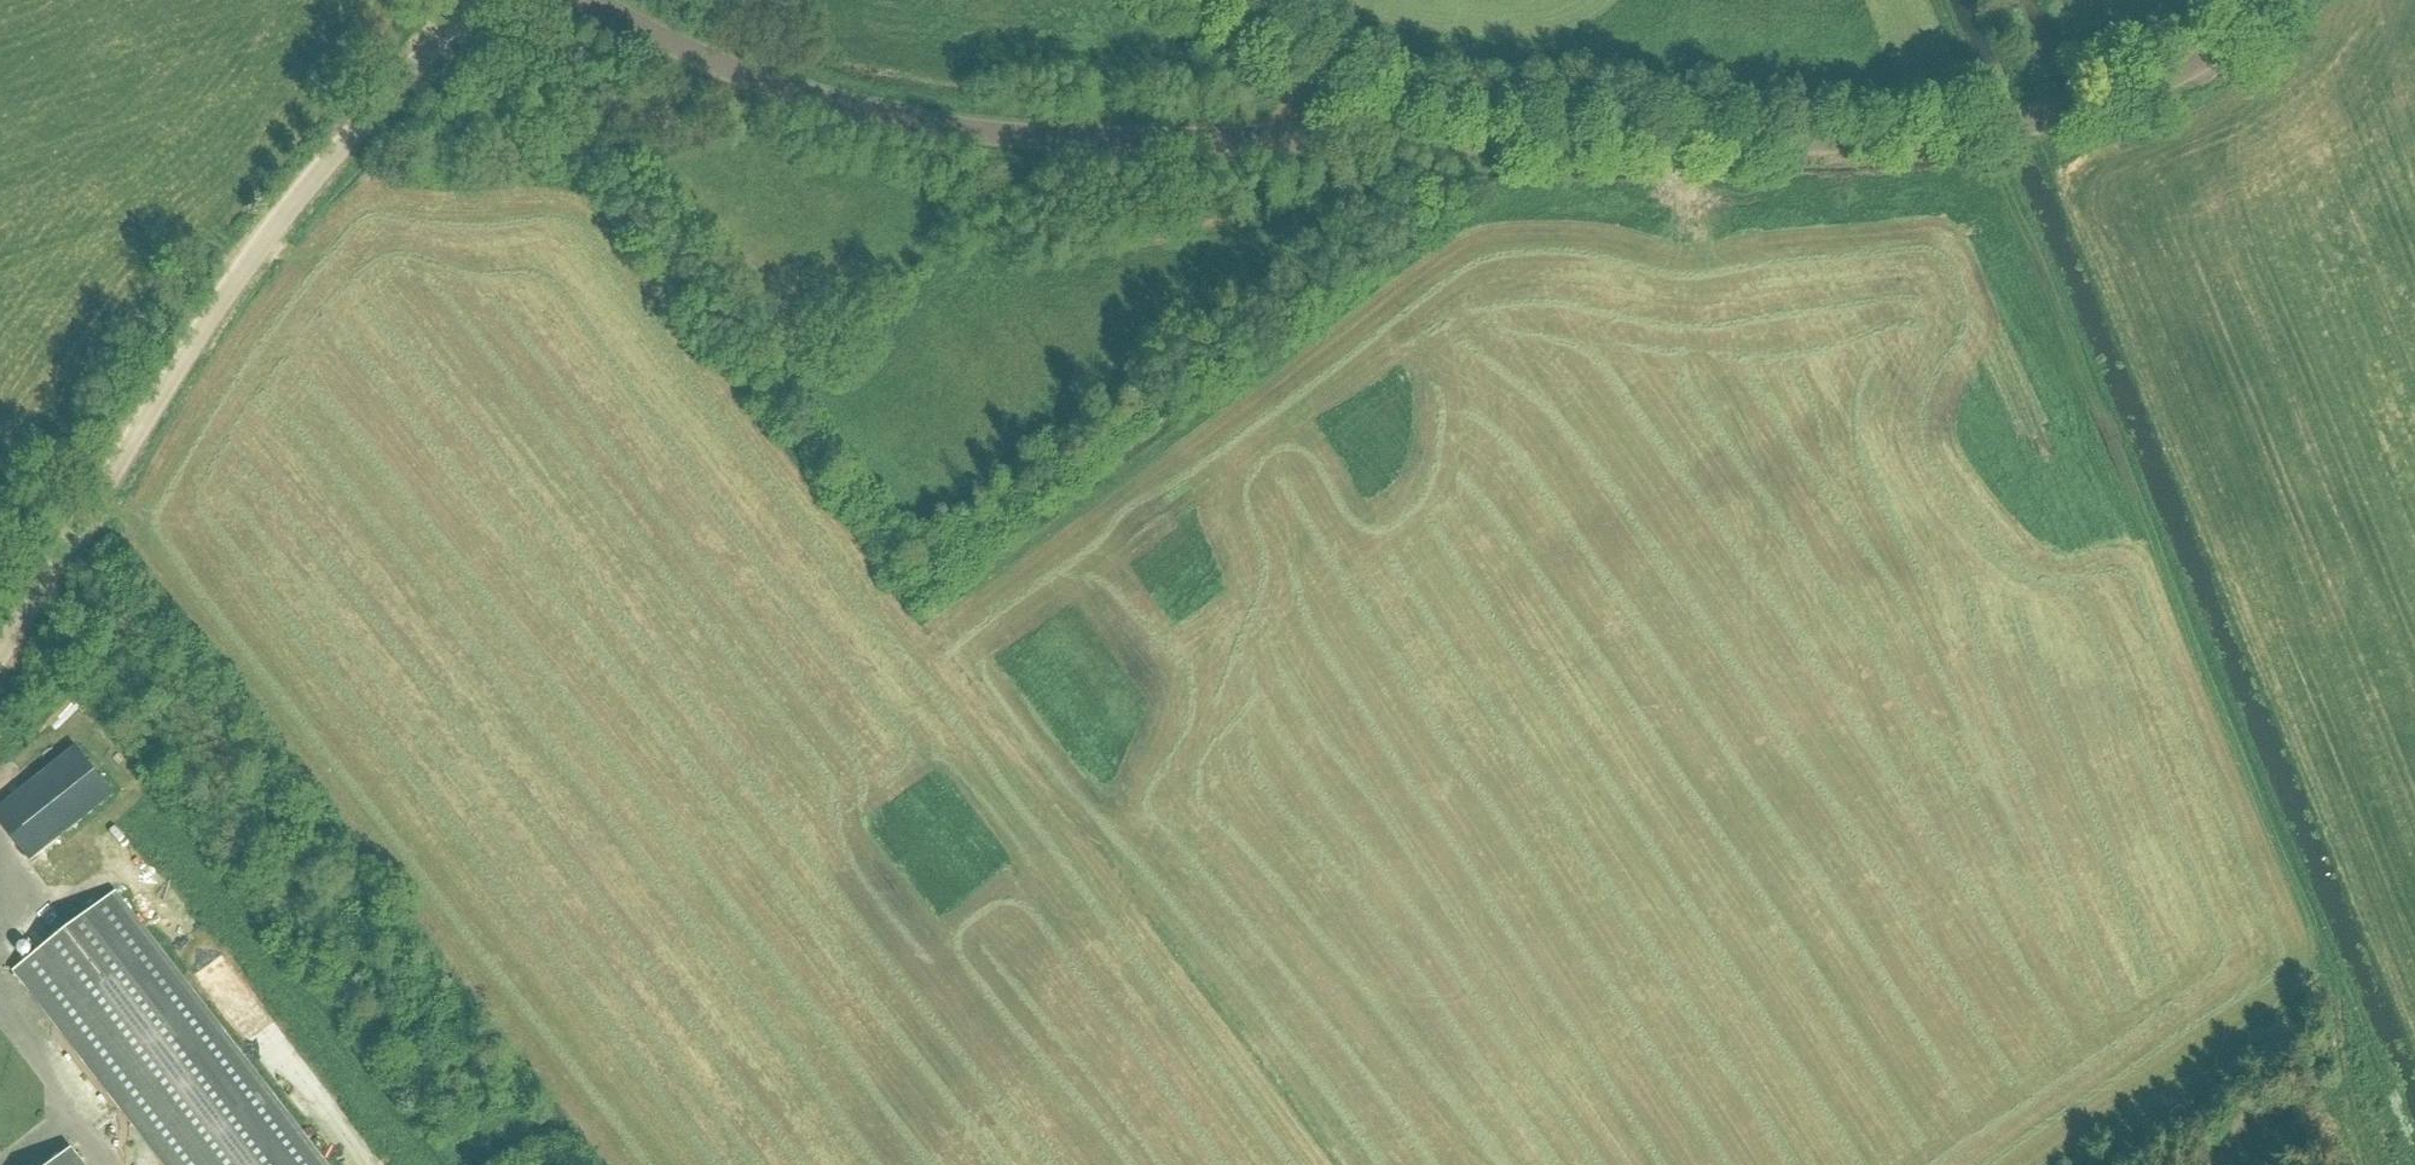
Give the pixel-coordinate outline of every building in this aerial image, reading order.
[(166,1164),(322,1164),(113,895),(15,970),(166,1164)] [(50,1164),(80,1164),(69,1151),(50,1164)]
